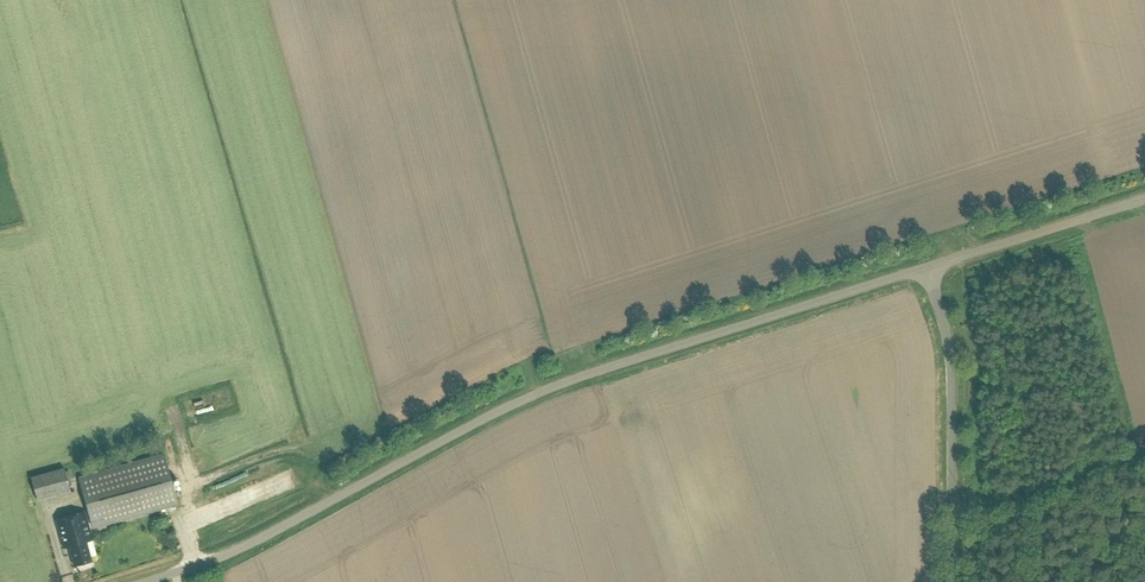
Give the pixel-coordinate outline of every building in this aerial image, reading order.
[(92,529),(178,505),(164,454),(78,478),(91,523),(87,524),(84,512),(56,520),(64,548),(69,547),(74,566),(91,561),(86,542),(92,541),(89,529),(92,528),(92,529)] [(37,501),(70,492),(63,468),(30,477),(37,501)] [(267,491),(260,478),(248,485),(255,498),(267,491)]
